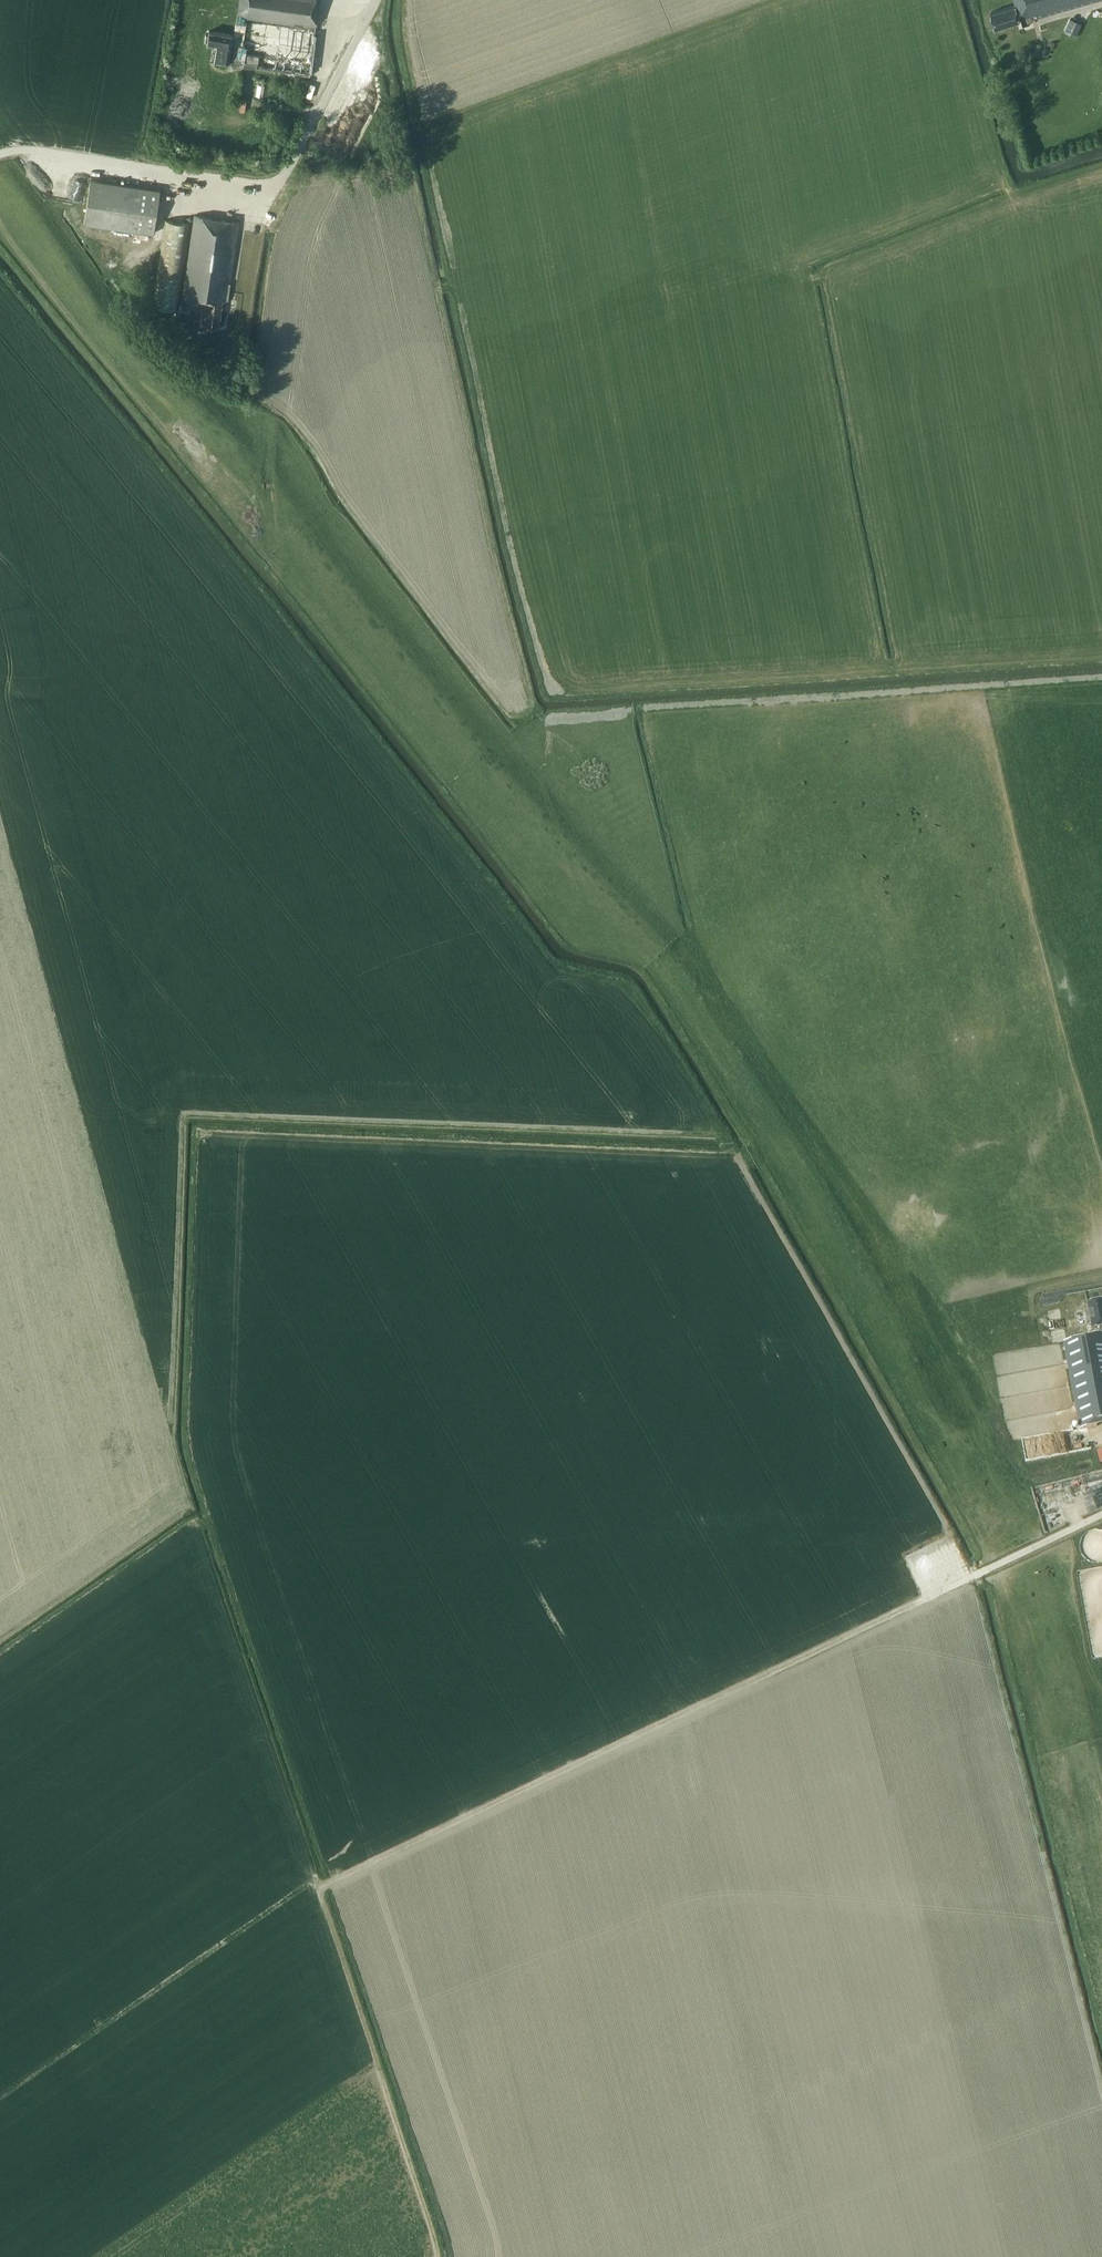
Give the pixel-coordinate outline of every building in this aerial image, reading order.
[(209,30),(209,32),(206,33),(205,38),(207,40),(207,42),(213,43),(211,59),(228,61),(243,63),(243,66),(310,75),(318,0),(240,0),(235,34),(209,30)] [(1099,0),(1014,0),(1016,4),(990,12),(996,28),(1021,21),(1021,19),(1036,15),(1037,18),(1099,0)] [(1078,36),(1084,22),(1072,17),(1066,31),(1078,36)] [(85,222),(154,232),(160,188),(92,178),(85,222)] [(228,299),(240,221),(195,214),(183,300),(207,303),(203,324),(219,327),(223,299),(228,299)] [(153,306),(177,309),(189,223),(165,220),(153,306)] [(1093,1309),(1095,1318),(1092,1319),(1094,1328),(1098,1328),(1100,1336),(1101,1336),(1101,1339),(1101,1307),(1093,1309)] [(1074,1349),(1096,1435),(1101,1433),(1101,1342),(1098,1343),(1074,1349)]
